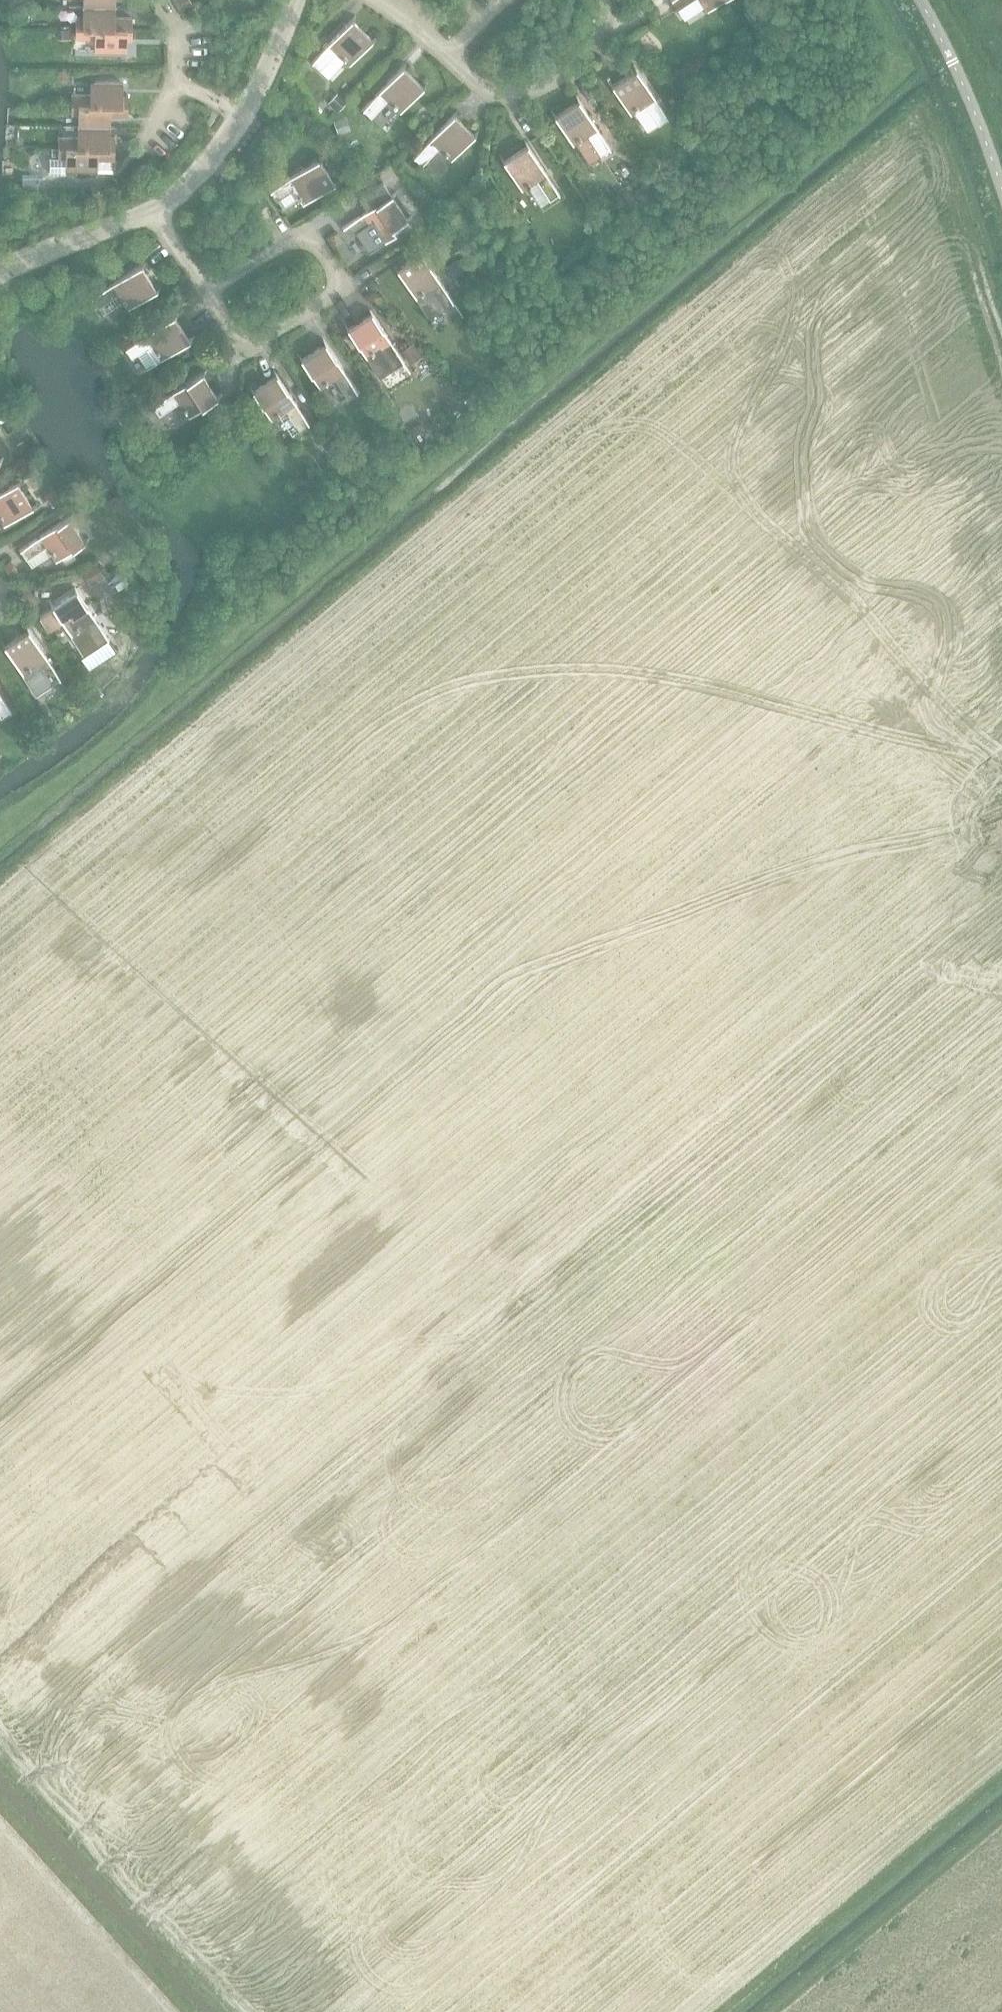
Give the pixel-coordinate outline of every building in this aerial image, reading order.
[(677,9),(690,0),(672,0),(677,9)] [(707,10),(723,0),(700,0),(707,10)] [(115,17),(115,6),(83,6),(83,17),(75,17),(75,27),(132,28),(132,17),(115,17)] [(336,52),(349,64),(372,39),(351,19),(311,61),(320,69),(336,52)] [(131,39),(132,28),(75,27),(75,37),(94,37),(94,50),(126,50),(127,39),(131,39)] [(387,99),(400,111),(423,87),(401,66),(362,109),(371,117),(387,99)] [(658,124),(668,117),(636,69),(611,85),(630,114),(645,104),(658,124)] [(71,104),(127,104),(127,93),(122,93),(123,82),(90,82),(90,94),(71,93),(71,104)] [(600,155),(610,148),(579,99),(554,116),(573,144),(587,135),(600,155)] [(127,115),(127,104),(71,104),(71,113),(78,114),(78,125),(110,126),(110,115),(127,115)] [(438,147),(451,159),(474,134),(453,114),(413,156),(422,165),(438,147)] [(110,136),(110,126),(78,125),(77,137),(58,137),(58,146),(114,147),(115,136),(110,136)] [(549,200),(559,193),(528,145),(503,161),(521,189),(536,180),(549,200)] [(114,158),(114,147),(58,146),(58,156),(49,156),(49,173),(65,173),(65,169),(97,169),(97,158),(114,158)] [(293,189),(302,204),(334,183),(318,158),(270,190),(276,200),(293,189)] [(371,207),(342,226),(349,236),(360,229),(373,249),(396,235),(392,229),(407,219),(383,182),(363,194),(371,207)] [(397,269),(428,317),(453,301),(421,253),(397,269)] [(118,293),(128,308),(156,289),(140,264),(91,296),(98,306),(118,293)] [(405,360),(372,312),(347,329),(378,379),(405,360)] [(173,315),(124,347),(131,357),(138,352),(147,367),(161,358),(189,340),(173,315)] [(325,342),(301,359),(319,387),(334,378),(347,398),(357,391),(325,342)] [(179,401),(189,416),(217,397),(201,373),(152,405),(159,415),(179,401)] [(286,409),(299,429),(309,423),(277,374),(252,390),(271,419),(286,409)] [(15,451),(19,456),(28,450),(22,441),(17,445),(15,451)] [(4,524),(32,506),(16,481),(4,489),(0,491),(0,519),(4,524)] [(62,500),(53,488),(45,493),(54,506),(62,500)] [(46,545),(56,560),(84,541),(68,516),(19,548),(26,558),(46,545)] [(54,609),(40,618),(49,631),(63,622),(84,654),(108,638),(77,590),(52,606),(54,609)] [(4,645),(35,694),(60,678),(28,629),(4,645)] [(10,710),(0,694),(0,716),(0,717),(10,710)]
